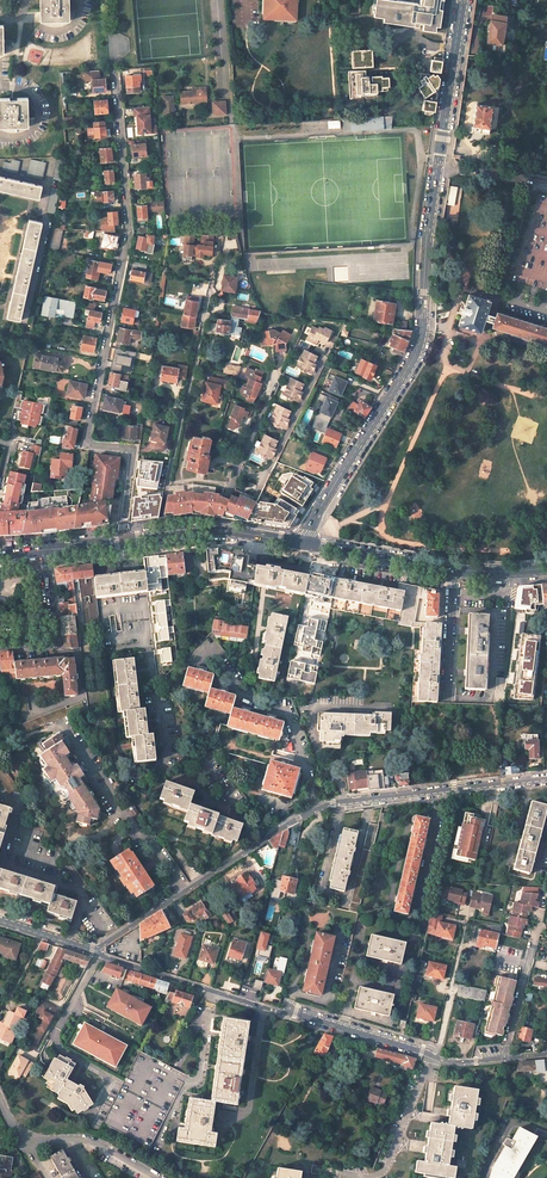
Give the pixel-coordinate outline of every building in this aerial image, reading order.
[(40,21),(41,21),(69,21),(70,21),(69,0),(40,0),(40,21)] [(297,0),(265,0),(264,19),(296,21),(297,0)] [(420,7),(412,5),(412,3),(397,0),(377,0),(375,10),(375,13),(374,16),(389,19),(389,23),(404,25),(404,24),(414,26),(414,27),(419,28),(420,25),(424,25),(423,31),(436,33),(437,27),(440,28),(445,0),(421,0),(420,7)] [(505,23),(491,21),(488,43),(490,43),(499,44),(502,45),(505,23)] [(351,70),(352,98),(363,97),(362,92),(362,91),(365,91),(365,92),(365,97),(377,97),(376,91),(382,91),(381,87),(388,87),(388,77),(382,77),(382,76),(371,76),(371,83),(368,83),(368,76),(365,76),(365,67),(373,66),(372,49),(351,49),(352,67),(360,67),(361,70),(351,70)] [(430,71),(440,73),(442,62),(434,61),(432,60),(430,71)] [(152,67),(140,68),(140,73),(144,73),(144,76),(152,76),(152,67)] [(99,70),(83,71),(83,82),(92,82),(93,92),(106,91),(105,79),(100,79),(99,70)] [(420,73),(418,88),(417,88),(419,90),(424,98),(422,111),(434,113),(437,94),(434,89),(439,86),(440,79),(437,75),(434,77),(433,74),(431,75),(420,73)] [(133,75),(125,76),(127,93),(140,91),(139,81),(141,81),(140,74),(133,74),(133,75)] [(180,91),(182,104),(208,102),(207,89),(207,86),(193,88),(193,90),(180,91)] [(175,116),(173,95),(163,96),(165,117),(175,116)] [(0,98),(0,127),(28,127),(29,127),(28,97),(17,98),(17,100),(13,100),(10,100),(10,98),(0,98)] [(107,100),(94,101),(95,113),(108,112),(107,100)] [(227,113),(226,101),(213,102),(214,114),(227,113)] [(493,107),(476,104),(473,127),(471,126),(471,131),(469,131),(469,133),(472,133),(472,132),(489,134),(489,129),(493,107)] [(151,133),(157,132),(157,125),(152,126),(150,106),(134,108),(135,116),(137,116),(139,133),(151,132),(151,133)] [(377,129),(392,128),(392,127),(393,115),(346,118),(346,128),(354,127),(354,130),(375,129),(375,125),(377,125),(377,129)] [(96,127),(94,127),(95,137),(110,136),(109,129),(105,129),(105,126),(104,126),(96,127)] [(146,143),(132,144),(133,157),(147,156),(146,143)] [(111,147),(100,148),(101,162),(112,161),(111,147)] [(491,163),(498,164),(501,165),(504,148),(501,148),(496,147),(495,149),(493,148),(491,163)] [(11,163),(4,161),(2,170),(17,173),(20,161),(12,159),(11,163)] [(46,162),(31,159),(27,176),(42,179),(46,162)] [(65,160),(57,159),(53,179),(61,181),(65,160)] [(113,169),(104,170),(105,183),(114,182),(113,169)] [(146,173),(134,174),(135,188),(152,187),(152,181),(149,181),(149,178),(146,178),(146,173)] [(0,176),(0,190),(39,199),(42,186),(0,176)] [(449,186),(446,205),(454,206),(457,187),(449,186)] [(59,189),(51,187),(47,212),(55,214),(59,189)] [(113,190),(96,192),(98,202),(114,201),(113,193),(113,190)] [(137,206),(138,219),(147,218),(147,211),(150,210),(164,210),(163,201),(137,203),(137,206)] [(118,224),(117,211),(108,212),(109,218),(101,219),(102,231),(114,232),(114,226),(115,224),(118,224)] [(42,223),(29,220),(7,317),(20,320),(42,223)] [(62,229),(54,228),(49,249),(58,251),(62,229)] [(117,236),(104,233),(102,245),(115,248),(117,236)] [(146,237),(139,236),(136,248),(145,250),(145,252),(152,253),(154,244),(152,243),(154,235),(147,234),(146,237)] [(196,255),(203,256),(203,253),(212,254),(213,246),(212,246),(214,235),(202,235),(201,239),(201,244),(198,244),(198,246),(193,245),(194,235),(185,235),(183,257),(191,258),(192,253),(196,254),(196,255)] [(112,264),(90,260),(87,273),(97,275),(97,274),(98,270),(110,273),(112,264)] [(145,272),(132,270),(130,279),(143,281),(145,272)] [(151,274),(145,272),(143,281),(143,282),(149,283),(151,274)] [(224,276),(222,290),(234,292),(236,277),(224,276)] [(95,287),(86,286),(84,296),(92,298),(93,297),(104,300),(106,291),(105,290),(106,288),(101,287),(101,289),(95,288),(95,287)] [(485,319),(486,314),(491,301),(468,293),(464,306),(461,306),(459,311),(462,312),(460,318),(458,325),(481,333),(481,332),(485,319)] [(69,308),(74,309),(75,302),(45,296),(41,314),(47,315),(48,312),(54,313),(55,305),(65,307),(65,306),(70,306),(69,308)] [(198,301),(186,299),(184,314),(195,316),(198,301)] [(395,303),(377,300),(373,320),(391,323),(395,303)] [(242,308),(232,307),(231,317),(244,319),(245,314),(248,315),(249,311),(242,310),(242,308)] [(135,310),(124,308),(121,321),(132,323),(134,316),(137,317),(138,316),(139,312),(138,311),(135,310)] [(84,314),(88,315),(87,319),(86,326),(93,327),(94,321),(100,322),(102,312),(94,311),(89,310),(86,309),(84,314)] [(260,311),(249,309),(249,311),(248,315),(245,314),(244,319),(244,321),(249,323),(255,324),(260,311)] [(497,312),(495,317),(486,314),(485,319),(494,322),(492,327),(493,327),(546,344),(546,328),(497,312)] [(195,316),(184,314),(182,326),(193,328),(195,316)] [(231,320),(217,318),(217,323),(212,322),(211,323),(210,330),(211,330),(215,331),(215,332),(229,334),(229,333),(240,335),(241,327),(237,327),(238,319),(231,318),(231,320)] [(399,320),(398,328),(406,329),(407,322),(399,320)] [(323,329),(319,327),(318,329),(312,327),(306,339),(316,344),(318,341),(318,339),(321,341),(322,339),(326,341),(324,344),(332,348),(334,344),(337,338),(331,335),(333,332),(324,327),(323,329)] [(131,330),(120,328),(117,342),(129,344),(130,336),(140,338),(141,331),(131,329),(131,330)] [(398,328),(395,328),(388,344),(386,343),(386,345),(389,347),(390,345),(394,347),(393,350),(402,354),(403,351),(408,340),(411,330),(406,329),(398,328)] [(278,333),(272,329),(260,331),(261,336),(263,335),(264,345),(271,344),(272,342),(274,343),(275,352),(284,350),(283,344),(288,334),(281,329),(278,333)] [(96,338),(84,335),(81,349),(93,352),(96,338)] [(135,352),(115,347),(113,359),(114,359),(113,364),(112,370),(120,372),(121,364),(129,366),(131,357),(134,358),(135,352)] [(304,350),(297,366),(301,368),(302,371),(305,372),(308,371),(312,373),(316,364),(314,363),(318,356),(304,350)] [(64,359),(36,353),(33,366),(50,369),(50,367),(60,369),(61,363),(63,364),(64,359)] [(369,362),(361,359),(356,371),(363,374),(363,376),(370,379),(376,365),(377,362),(370,359),(369,362)] [(238,375),(241,367),(225,364),(224,373),(238,375)] [(178,368),(162,365),(160,379),(176,381),(177,377),(185,378),(187,366),(179,365),(178,368)] [(249,378),(245,386),(242,385),(240,390),(241,395),(246,397),(245,399),(252,402),(257,391),(258,389),(260,390),(263,383),(261,382),(259,381),(260,379),(264,371),(254,367),(253,369),(247,366),(244,372),(246,376),(249,378)] [(343,381),(344,380),(347,374),(331,367),(326,378),(332,380),(328,390),(340,395),(346,383),(344,383),(343,381)] [(128,376),(110,372),(108,384),(115,386),(125,388),(127,381),(128,376)] [(288,399),(291,400),(294,399),(298,401),(303,392),(300,391),(304,383),(291,377),(283,394),(287,396),(288,399)] [(216,403),(220,387),(228,388),(230,381),(217,378),(216,384),(209,382),(206,382),(202,400),(216,403)] [(87,384),(70,381),(67,394),(83,398),(84,398),(85,390),(87,384)] [(115,388),(127,391),(128,386),(129,384),(128,383),(127,381),(125,388),(115,386),(115,388)] [(23,392),(17,391),(13,408),(23,410),(22,413),(20,413),(18,421),(18,422),(22,422),(21,425),(29,427),(34,403),(21,401),(23,392)] [(332,414),(338,401),(320,393),(318,399),(324,401),(319,411),(319,410),(316,417),(328,422),(331,416),(328,415),(329,414),(331,413),(332,414)] [(122,399),(106,396),(103,408),(120,412),(122,399)] [(34,403),(29,427),(36,429),(37,426),(40,427),(42,418),(40,417),(41,414),(49,416),(53,398),(50,398),(48,398),(47,406),(34,403)] [(370,407),(360,400),(358,404),(357,405),(354,410),(364,416),(367,412),(370,407)] [(354,401),(350,407),(354,410),(357,405),(358,404),(354,401)] [(234,404),(230,415),(231,415),(226,426),(233,429),(234,427),(238,426),(241,417),(242,415),(245,415),(249,417),(252,409),(243,406),(243,407),(234,404)] [(278,404),(270,421),(274,423),(275,425),(278,427),(281,426),(285,428),(289,419),(287,418),(291,410),(278,404)] [(82,407),(73,405),(70,417),(78,419),(80,419),(82,407)] [(23,410),(13,408),(19,411),(17,420),(18,421),(20,413),(22,413),(23,410)] [(140,439),(142,424),(137,423),(137,426),(124,425),(124,426),(123,438),(136,439),(140,439)] [(168,427),(155,423),(151,439),(165,442),(168,427)] [(77,430),(69,428),(66,440),(64,440),(62,447),(74,449),(75,442),(77,430)] [(340,434),(328,428),(323,441),(335,446),(340,434)] [(274,447),(277,440),(265,434),(257,451),(261,453),(262,455),(265,457),(268,456),(272,458),(276,448),(274,447)] [(208,465),(210,454),(208,453),(211,437),(202,436),(202,438),(194,436),(193,441),(191,450),(189,449),(187,458),(189,458),(188,467),(197,469),(199,463),(208,465)] [(23,451),(19,467),(30,469),(33,454),(39,455),(41,447),(31,445),(29,453),(23,451)] [(325,458),(313,453),(308,465),(307,465),(306,468),(315,472),(316,468),(320,470),(325,458)] [(66,470),(66,467),(71,468),(72,455),(61,454),(60,461),(52,460),(51,471),(50,478),(55,478),(55,475),(61,476),(67,476),(67,470),(66,470)] [(95,470),(94,476),(92,476),(91,484),(92,484),(91,496),(112,497),(116,474),(118,474),(120,458),(98,455),(97,462),(94,462),(93,470),(95,470)] [(140,461),(136,487),(157,490),(163,463),(140,461)] [(22,535),(23,529),(26,518),(27,511),(18,509),(20,500),(22,501),(24,492),(22,492),(23,485),(25,476),(9,473),(8,478),(6,478),(4,485),(3,492),(2,496),(0,495),(0,536),(2,536),(22,535)] [(317,485),(293,473),(273,506),(259,504),(259,506),(255,506),(247,522),(289,528),(317,485)] [(186,514),(189,514),(199,485),(192,484),(187,485),(188,492),(189,496),(185,497),(184,497),(184,492),(182,493),(181,491),(179,492),(178,486),(178,485),(169,486),(169,489),(166,500),(164,515),(171,516),(176,516),(186,514)] [(208,516),(217,518),(222,518),(229,502),(222,500),(218,499),(218,496),(214,496),(215,493),(216,487),(199,485),(189,514),(196,515),(208,516)] [(254,497),(234,489),(229,502),(222,518),(243,521),(247,522),(256,503),(252,501),(254,497)] [(134,499),(131,522),(158,518),(162,495),(134,499)] [(23,529),(22,535),(37,534),(49,533),(68,530),(71,530),(73,530),(78,506),(71,507),(68,508),(66,496),(37,499),(38,502),(29,503),(27,511),(26,518),(23,529)] [(73,530),(102,526),(108,525),(112,497),(91,496),(90,505),(78,506),(73,530)] [(226,549),(205,552),(207,573),(215,572),(223,571),(230,572),(229,580),(245,583),(246,584),(247,581),(253,582),(255,567),(249,566),(247,566),(249,553),(226,549)] [(191,553),(183,554),(185,572),(193,571),(191,553)] [(178,554),(165,556),(167,568),(168,574),(168,576),(185,574),(185,572),(183,554),(178,554)] [(144,559),(143,559),(145,574),(147,592),(149,592),(169,590),(165,556),(144,559)] [(75,567),(77,579),(79,579),(84,625),(99,623),(96,599),(94,580),(92,565),(79,567),(75,567)] [(261,568),(256,567),(253,585),(263,587),(304,595),(308,580),(308,577),(299,575),(287,573),(272,570),(265,569),(261,568)] [(60,569),(55,570),(57,583),(67,581),(73,581),(71,568),(60,569)] [(105,578),(94,580),(96,599),(142,593),(147,592),(145,574),(139,574),(133,575),(105,578)] [(311,578),(308,577),(304,596),(313,598),(331,602),(335,580),(317,576),(312,575),(311,578)] [(332,599),(364,605),(368,587),(368,586),(354,583),(352,583),(335,580),(332,599)] [(405,594),(401,612),(364,605),(362,615),(394,621),(393,624),(398,626),(398,624),(413,627),(413,625),(414,623),(414,621),(419,598),(421,587),(418,586),(403,584),(399,583),(397,591),(399,591),(405,592),(405,594)] [(381,588),(368,586),(368,587),(364,605),(401,612),(405,594),(405,592),(399,591),(397,591),(384,589),(381,588)] [(541,599),(540,586),(528,587),(524,611),(534,611),(534,606),(542,606),(541,599)] [(438,590),(421,587),(419,598),(426,599),(425,617),(437,618),(438,590)] [(524,611),(528,587),(523,588),(519,588),(518,588),(516,599),(515,609),(516,610),(524,611)] [(77,614),(75,601),(70,602),(68,602),(64,603),(64,598),(59,599),(61,618),(74,617),(77,616),(77,614)] [(169,599),(155,601),(156,604),(154,605),(156,623),(158,623),(159,631),(157,632),(159,642),(174,640),(169,599)] [(364,605),(332,599),(330,609),(362,615),(364,605)] [(288,617),(272,614),(271,618),(266,642),(264,650),(263,656),(262,660),(259,674),(258,678),(274,682),(288,617)] [(476,615),(468,615),(464,690),(485,690),(488,616),(476,615)] [(74,617),(61,618),(63,635),(76,634),(74,617)] [(319,619),(309,617),(308,626),(306,626),(298,624),(294,645),(302,647),(303,647),(303,650),(311,652),(311,654),(320,656),(323,642),(315,639),(319,619)] [(248,626),(224,624),(225,621),(214,620),(213,623),(212,633),(214,635),(240,638),(241,633),(247,633),(248,628),(248,626)] [(419,628),(418,650),(415,650),(414,662),(420,663),(423,663),(425,625),(425,623),(420,623),(420,625),(420,628),(419,628)] [(441,627),(441,624),(431,623),(425,623),(425,625),(423,663),(439,664),(441,627)] [(76,634),(63,635),(64,647),(64,648),(78,647),(76,634)] [(523,634),(521,634),(519,651),(518,660),(517,673),(515,684),(514,699),(532,700),(540,636),(523,634)] [(170,648),(161,649),(162,654),(160,654),(161,663),(171,662),(170,648)] [(13,652),(0,654),(0,657),(0,659),(2,670),(2,672),(10,672),(11,679),(16,678),(15,668),(14,663),(13,652)] [(36,661),(14,663),(15,668),(16,678),(17,679),(63,675),(65,695),(65,696),(77,695),(75,674),(74,660),(64,661),(63,659),(36,661)] [(122,660),(115,661),(116,674),(118,687),(137,685),(134,659),(132,659),(122,660)] [(319,666),(291,660),(288,678),(315,683),(319,666)] [(437,699),(439,664),(423,663),(420,663),(418,702),(437,703),(437,699)] [(187,669),(183,686),(209,693),(210,690),(213,676),(205,674),(196,671),(187,669)] [(506,678),(496,678),(496,691),(495,691),(494,704),(504,705),(506,678)] [(137,685),(118,687),(119,697),(121,713),(123,712),(126,712),(140,711),(137,685)] [(209,693),(205,707),(230,714),(232,709),(235,697),(227,695),(218,692),(210,690),(209,693)] [(26,693),(18,694),(21,712),(29,710),(26,693)] [(66,707),(22,724),(23,733),(69,714),(70,716),(86,710),(84,707),(82,703),(67,709),(66,707)] [(230,714),(227,726),(254,733),(258,717),(249,714),(240,711),(232,709),(230,714)] [(140,711),(126,712),(127,723),(129,738),(131,738),(134,737),(148,736),(145,710),(140,711)] [(374,716),(318,713),(317,731),(320,731),(319,741),(323,741),(322,748),(340,749),(340,737),(343,737),(344,732),(370,733),(385,734),(385,731),(390,731),(391,713),(375,713),(374,716)] [(258,717),(254,733),(276,740),(279,740),(279,739),(281,733),(283,724),(266,719),(258,717)] [(68,797),(71,802),(76,810),(78,813),(76,822),(89,826),(90,822),(91,819),(95,820),(97,821),(98,814),(96,813),(96,811),(98,806),(91,797),(88,791),(80,779),(84,776),(77,765),(75,766),(73,767),(70,763),(68,760),(66,756),(68,755),(70,753),(69,752),(66,748),(69,746),(60,734),(43,744),(45,747),(48,751),(46,753),(41,756),(42,757),(47,765),(48,767),(44,770),(45,772),(44,776),(46,779),(50,780),(51,781),(54,780),(56,778),(59,783),(63,789),(62,793),(64,797),(68,797)] [(148,736),(134,737),(135,749),(137,763),(156,761),(153,735),(148,736)] [(537,741),(524,741),(525,749),(529,749),(529,759),(538,759),(537,746),(537,741)] [(270,761),(262,790),(291,798),(299,769),(286,766),(270,761)] [(500,762),(501,769),(501,772),(501,775),(512,774),(522,773),(521,766),(507,768),(506,761),(500,762)] [(0,763),(0,779),(10,793),(17,788),(0,763)] [(409,769),(398,770),(399,774),(394,775),(395,780),(397,780),(398,787),(402,787),(409,786),(409,769)] [(385,789),(383,770),(373,771),(373,770),(366,771),(369,790),(380,789),(385,789)] [(349,789),(356,789),(356,792),(358,792),(369,790),(366,771),(354,773),(354,776),(347,777),(349,789)] [(165,782),(159,799),(164,800),(163,803),(187,812),(190,804),(194,792),(181,787),(177,786),(174,785),(165,782)] [(531,802),(528,811),(524,829),(514,864),(513,870),(529,874),(530,870),(546,807),(546,806),(531,802)] [(187,812),(184,822),(188,823),(187,826),(212,835),(218,816),(219,815),(206,810),(202,809),(190,804),(187,812)] [(5,826),(7,818),(10,809),(0,806),(0,825),(5,826)] [(136,808),(131,811),(135,817),(139,813),(136,808)] [(474,814),(465,812),(463,823),(462,823),(461,827),(457,845),(456,850),(454,856),(468,859),(475,860),(479,842),(477,837),(478,832),(481,833),(484,821),(476,820),(476,818),(473,817),(474,814)] [(218,816),(212,835),(211,836),(232,843),(233,840),(237,842),(243,824),(236,822),(232,820),(227,819),(218,816)] [(429,820),(413,816),(412,822),(414,822),(393,911),(407,915),(429,820)] [(358,832),(343,828),(329,888),(344,892),(348,876),(349,876),(350,872),(349,872),(350,865),(353,852),(354,852),(355,848),(354,848),(358,832)] [(288,829),(283,831),(279,846),(284,848),(288,833),(288,829)] [(283,831),(268,840),(274,848),(278,850),(279,846),(283,831)] [(142,872),(135,861),(137,860),(129,848),(112,859),(118,868),(117,869),(122,877),(127,885),(128,884),(134,892),(137,898),(154,886),(144,871),(142,872)] [(452,859),(468,862),(468,859),(454,856),(456,850),(454,849),(452,859)] [(110,861),(116,870),(117,869),(118,868),(112,859),(110,861)] [(135,861),(142,872),(144,871),(137,860),(135,861)] [(0,870),(0,889),(10,892),(15,874),(0,870)] [(237,883),(232,886),(240,898),(250,891),(251,893),(255,890),(257,889),(247,873),(240,878),(236,880),(237,883)] [(39,882),(15,874),(10,892),(34,900),(39,882)] [(290,876),(284,874),(284,877),(283,876),(281,882),(280,888),(279,891),(286,893),(290,878),(290,876)] [(292,876),(290,876),(290,878),(286,893),(293,894),(296,880),(291,879),(292,876)] [(55,887),(39,882),(34,900),(49,904),(53,894),(55,887)] [(463,905),(466,893),(461,892),(462,890),(450,888),(444,887),(442,893),(444,894),(448,895),(447,899),(459,902),(459,904),(463,905)] [(524,887),(520,904),(534,907),(537,908),(538,903),(532,901),(533,898),(536,899),(536,898),(537,894),(538,888),(524,887)] [(483,896),(473,893),(470,906),(479,908),(480,908),(480,909),(480,907),(484,908),(483,912),(482,915),(488,916),(492,896),(485,895),(483,896)] [(47,912),(71,920),(77,902),(53,894),(49,904),(47,912)] [(198,916),(202,914),(205,918),(211,915),(208,910),(207,910),(202,902),(192,908),(187,911),(188,912),(183,915),(186,920),(191,920),(192,919),(193,921),(199,917),(198,916)] [(520,904),(514,902),(512,909),(514,912),(513,916),(526,919),(527,915),(527,914),(525,914),(526,911),(530,912),(532,912),(534,907),(520,904)] [(156,914),(140,924),(140,941),(162,931),(174,926),(169,916),(170,913),(166,907),(156,914)] [(225,910),(220,913),(227,923),(231,920),(225,910)] [(442,915),(431,913),(428,927),(427,929),(426,933),(436,935),(439,922),(440,923),(442,915)] [(521,927),(521,924),(525,925),(528,925),(529,920),(526,919),(513,916),(510,916),(508,922),(509,926),(507,936),(520,938),(522,927),(521,927)] [(440,923),(439,922),(436,935),(452,939),(455,926),(440,923)] [(492,932),(477,929),(476,935),(478,935),(476,946),(482,948),(483,945),(496,948),(499,934),(501,925),(492,924),(490,931),(492,931),(492,932)] [(183,934),(181,933),(174,955),(185,958),(192,937),(190,937),(183,934)] [(269,935),(262,933),(257,949),(260,949),(258,955),(269,958),(272,946),(267,944),(269,935)] [(334,937),(316,933),(314,941),(313,947),(307,972),(306,976),(303,991),(307,992),(321,995),(334,937)] [(406,943),(371,935),(369,945),(366,956),(401,964),(406,943)] [(0,938),(0,951),(4,952),(3,956),(15,960),(20,944),(0,938)] [(238,943),(233,941),(227,960),(237,963),(239,959),(241,960),(246,944),(238,941),(238,943)] [(41,942),(36,951),(44,953),(49,944),(47,944),(41,942)] [(218,950),(204,945),(199,959),(213,964),(218,950)] [(67,950),(59,947),(46,974),(54,978),(56,975),(63,958),(67,950)] [(87,957),(67,950),(63,958),(70,960),(84,965),(87,966),(91,958),(87,957)] [(446,966),(429,962),(426,975),(443,979),(446,966)] [(123,969),(105,963),(102,972),(120,977),(123,969)] [(401,964),(397,979),(405,981),(409,965),(401,964)] [(66,968),(60,966),(56,975),(62,978),(66,968)] [(281,972),(267,969),(264,982),(278,985),(281,972)] [(127,970),(124,979),(154,989),(158,979),(145,975),(127,970)] [(54,978),(46,974),(42,982),(50,986),(54,978)] [(502,1035),(515,980),(499,976),(493,1001),(492,1000),(491,1005),(485,1030),(502,1035)] [(534,977),(534,982),(534,985),(546,986),(546,979),(534,977)] [(164,982),(158,979),(154,989),(169,994),(170,991),(173,985),(164,982)] [(264,982),(255,979),(252,988),(261,991),(264,982)] [(405,981),(397,979),(394,995),(402,997),(405,981)] [(486,990),(459,984),(457,995),(484,1001),(486,990)] [(394,995),(359,987),(354,1008),(389,1016),(392,1004),(394,995)] [(117,999),(121,991),(117,989),(107,1007),(111,1009),(114,1004),(118,1006),(121,1002),(117,999)] [(135,999),(121,991),(117,999),(121,1002),(118,1006),(114,1004),(111,1009),(138,1024),(140,1020),(144,1022),(150,1012),(146,1009),(148,1005),(143,1002),(135,999)] [(193,996),(176,991),(170,991),(169,994),(163,1005),(166,1006),(170,1001),(172,1002),(189,1008),(193,996)] [(34,1015),(42,1020),(37,1029),(38,1029),(43,1032),(44,1033),(53,1016),(50,1015),(54,1008),(42,1001),(38,1008),(34,1015)] [(436,1008),(419,1004),(417,1017),(433,1021),(436,1008)] [(12,1012),(0,1038),(11,1043),(17,1030),(15,1029),(21,1016),(23,1017),(26,1010),(18,1007),(16,1013),(12,1012)] [(250,1022),(223,1018),(221,1031),(220,1034),(216,1065),(243,1069),(250,1022)] [(474,1025),(458,1021),(454,1035),(470,1039),(472,1034),(474,1025)] [(100,1031),(88,1024),(83,1032),(80,1031),(75,1041),(93,1051),(117,1064),(124,1051),(121,1050),(125,1044),(108,1034),(107,1035),(103,1033),(102,1035),(99,1033),(100,1031)] [(525,1028),(521,1027),(517,1040),(529,1043),(532,1030),(525,1028)] [(38,1029),(33,1038),(35,1039),(31,1046),(29,1050),(28,1052),(33,1051),(43,1032),(38,1029)] [(314,1029),(307,1042),(311,1044),(314,1038),(318,1030),(314,1029)] [(324,1057),(333,1037),(324,1034),(314,1053),(324,1057)] [(93,1051),(75,1041),(73,1044),(92,1054),(116,1066),(117,1064),(93,1051)] [(387,1051),(377,1049),(375,1057),(401,1064),(400,1067),(406,1069),(407,1067),(412,1069),(416,1059),(399,1054),(387,1051)] [(165,1064),(140,1051),(102,1123),(150,1147),(184,1080),(187,1075),(173,1068),(165,1064)] [(18,1055),(9,1072),(13,1074),(16,1073),(20,1075),(21,1074),(26,1077),(29,1071),(33,1064),(18,1055)] [(79,1087),(67,1080),(76,1064),(60,1056),(53,1069),(50,1067),(45,1076),(49,1078),(46,1084),(56,1089),(54,1092),(58,1094),(57,1095),(70,1102),(78,1114),(93,1105),(83,1089),(84,1087),(80,1085),(79,1087)] [(544,1060),(535,1061),(536,1069),(537,1072),(545,1071),(544,1064),(544,1060)] [(531,1061),(520,1062),(516,1071),(536,1069),(535,1061),(531,1061)] [(243,1069),(216,1065),(215,1068),(215,1070),(210,1101),(216,1102),(224,1103),(237,1105),(243,1069)] [(478,1090),(454,1086),(451,1105),(448,1125),(454,1126),(456,1126),(457,1129),(460,1127),(461,1129),(464,1128),(472,1129),(478,1090)] [(378,1090),(371,1087),(366,1099),(378,1103),(383,1092),(378,1090)] [(387,1094),(383,1092),(378,1103),(383,1105),(387,1094)] [(210,1101),(189,1098),(184,1128),(178,1128),(176,1142),(215,1147),(216,1139),(217,1133),(211,1132),(212,1127),(212,1126),(216,1102),(210,1101)] [(431,1122),(427,1144),(424,1162),(423,1161),(417,1160),(415,1172),(451,1177),(454,1177),(456,1167),(448,1165),(454,1126),(448,1125),(446,1125),(445,1123),(443,1124),(441,1122),(439,1124),(431,1122)] [(507,1177),(513,1168),(520,1158),(523,1153),(522,1150),(524,1148),(532,1135),(520,1128),(512,1141),(507,1138),(505,1138),(489,1166),(486,1177),(507,1177)] [(63,1149),(50,1157),(62,1177),(79,1177),(63,1149)] [(0,1158),(0,1177),(10,1177),(12,1171),(10,1171),(12,1158),(0,1156),(0,1158)] [(278,1168),(276,1177),(300,1177),(301,1171),(278,1168)]
